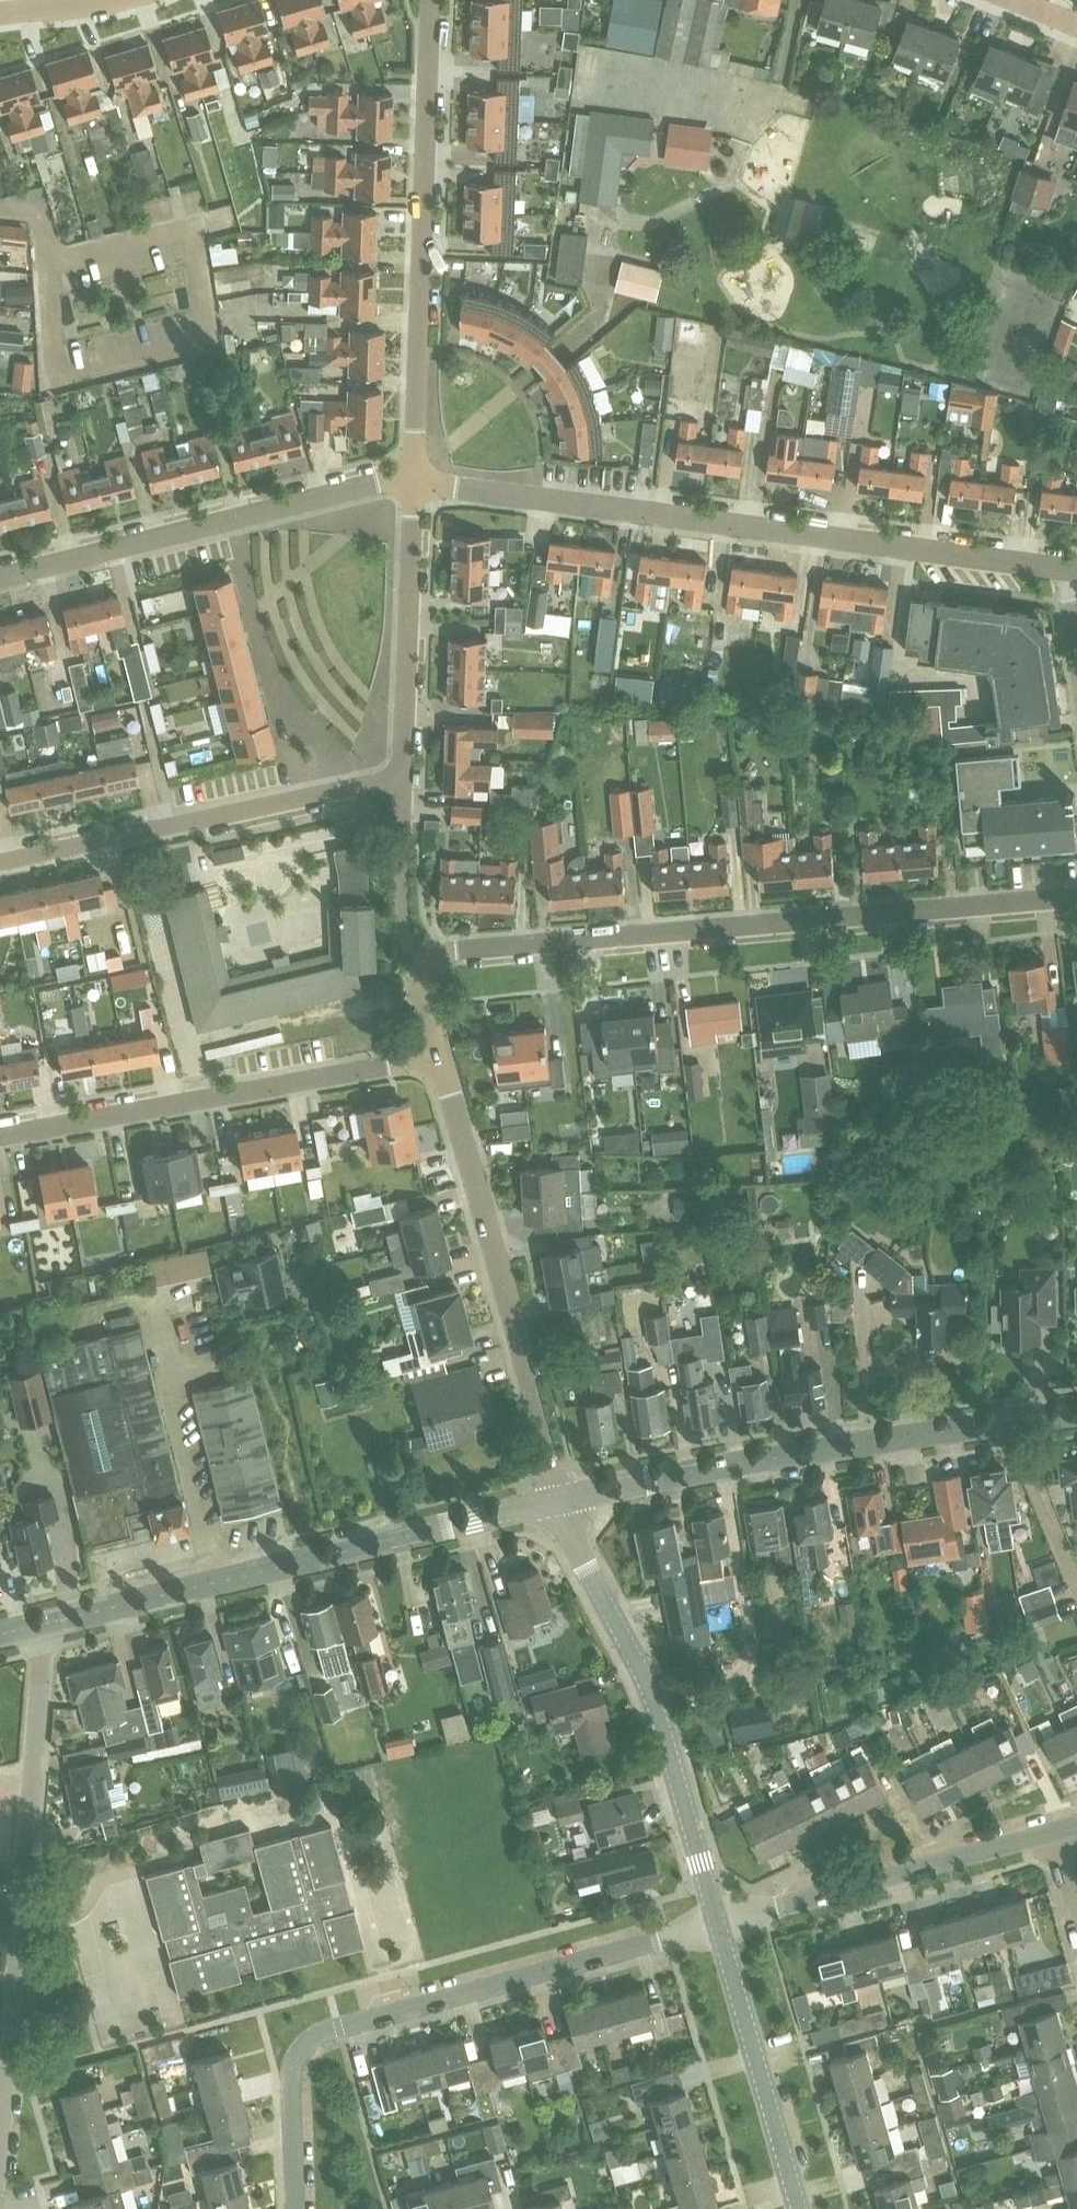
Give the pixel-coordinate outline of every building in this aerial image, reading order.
[(259,33),(270,30),(261,0),(248,0),(239,3),(258,66),(273,61),(267,41),(262,42),(259,33)] [(315,49),(306,20),(300,0),(278,0),(285,26),(295,23),(297,32),(290,34),(296,54),(315,49)] [(317,16),(327,13),(323,0),(300,0),(306,20),(315,49),(330,44),(324,23),(319,25),(317,16)] [(370,32),(363,2),(362,0),(339,0),(342,9),(351,6),(354,14),(347,16),(353,37),(370,32)] [(373,0),(362,0),(363,2),(370,32),(387,27),(381,6),(375,8),(373,0)] [(523,28),(524,0),(474,0),(473,26),(523,28)] [(564,27),(580,28),(580,7),(582,7),(582,0),(570,0),(569,6),(564,6),(564,27)] [(663,0),(633,0),(631,9),(615,7),(607,44),(653,52),(663,0)] [(656,53),(716,67),(730,4),(731,0),(667,0),(656,53)] [(730,4),(738,5),(739,4),(778,13),(781,0),(731,0),(730,4)] [(826,3),(814,0),(812,0),(805,24),(845,36),(855,0),(826,0),(826,3)] [(845,36),(872,43),(883,4),(884,4),(885,0),(871,0),(871,1),(868,0),(855,0),(845,36)] [(239,72),(258,66),(239,3),(218,9),(228,43),(238,40),(240,49),(233,51),(239,72)] [(920,66),(935,28),(909,18),(895,56),(920,66)] [(185,31),(204,94),(214,91),(220,89),(213,68),(208,70),(206,60),(216,58),(206,25),(185,31)] [(521,70),(523,28),(473,26),(472,54),(500,55),(499,69),(521,70)] [(532,27),(531,58),(547,58),(548,27),(532,27)] [(947,76),(961,38),(935,28),(920,66),(921,66),(918,73),(928,77),(931,70),(947,76)] [(186,100),(203,95),(204,94),(185,31),(164,37),(174,70),(183,67),(186,76),(179,78),(186,100)] [(151,87),(148,77),(158,74),(149,42),(128,48),(138,81),(147,112),(163,107),(157,85),(151,87)] [(1002,91),(1017,54),(991,43),(976,80),(1002,91)] [(91,93),(88,84),(98,81),(88,48),(67,54),(90,127),(89,128),(98,158),(112,153),(103,123),(100,124),(97,114),(102,113),(96,92),(91,93)] [(134,116),(147,112),(138,81),(128,48),(107,55),(117,87),(124,85),(134,116)] [(355,48),(340,53),(345,69),(360,64),(355,48)] [(67,54),(46,60),(56,93),(66,90),(69,100),(62,102),(68,123),(85,118),(88,128),(89,128),(90,127),(67,54)] [(1017,54),(1002,91),(1027,101),(1025,106),(1041,113),(1057,75),(1041,68),(1042,64),(1017,54)] [(31,65),(7,72),(26,136),(29,135),(44,131),(46,130),(39,109),(34,111),(31,101),(41,98),(31,65)] [(561,65),(560,75),(572,77),(574,66),(561,65)] [(262,87),(280,82),(275,66),(257,71),(262,87)] [(772,80),(775,68),(765,66),(762,78),(772,80)] [(7,72),(0,74),(0,110),(9,108),(12,117),(5,119),(11,141),(17,139),(26,136),(7,72)] [(572,77),(560,75),(558,85),(571,87),(572,77)] [(471,90),(470,118),(520,120),(521,77),(499,77),(498,92),(471,90)] [(1076,79),(1055,139),(1066,143),(1073,124),(1076,126),(1076,79)] [(308,94),(308,107),(392,110),(393,93),(359,92),(358,102),(348,102),(348,91),(327,91),(327,95),(308,94)] [(205,100),(208,109),(221,105),(218,96),(205,100)] [(308,107),(308,112),(316,112),(316,126),(325,126),(325,129),(347,130),(347,125),(357,126),(357,136),(391,137),(392,110),(308,107)] [(194,140),(208,136),(200,110),(186,115),(194,140)] [(655,119),(593,111),(592,114),(578,112),(570,173),(584,175),(581,199),(617,204),(622,166),(629,167),(639,156),(639,155),(639,152),(650,154),(655,119)] [(259,123),(256,113),(245,117),(248,126),(259,123)] [(518,163),(520,120),(470,118),(469,146),(496,147),(496,162),(518,163)] [(718,167),(721,143),(677,139),(675,162),(718,167)] [(140,184),(158,178),(149,146),(130,152),(140,184)] [(285,167),(287,147),(273,146),(272,165),(285,167)] [(51,178),(42,149),(34,152),(43,181),(51,178)] [(323,168),(390,171),(391,153),(356,151),(355,162),(346,161),(346,155),(323,154),(323,168)] [(548,157),(547,167),(560,169),(561,158),(548,157)] [(1049,208),(1059,178),(1021,166),(1011,196),(1049,208)] [(558,179),(560,169),(547,167),(546,177),(558,179)] [(389,197),(390,171),(323,168),(323,171),(311,171),(310,188),(322,188),(322,191),(344,191),(344,185),(354,185),(354,195),(389,197)] [(466,210),(516,212),(518,169),(495,169),(495,184),(467,183),(466,210)] [(273,197),(295,197),(295,183),(273,183),(273,197)] [(577,201),(578,190),(567,189),(565,200),(577,201)] [(280,227),(294,226),(292,207),(279,208),(280,227)] [(312,214),(312,227),(377,230),(377,212),(343,210),(342,221),(333,220),(333,215),(331,215),(312,214)] [(515,255),(516,212),(466,210),(465,238),(493,239),(492,254),(515,255)] [(22,244),(27,245),(26,226),(0,223),(0,242),(22,244)] [(251,231),(238,231),(238,241),(238,243),(252,242),(253,247),(276,246),(310,247),(310,249),(331,250),(331,243),(341,244),(341,254),(376,255),(377,230),(312,227),(312,231),(296,231),(277,230),(267,230),(251,231)] [(583,279),(589,235),(563,231),(558,275),(583,279)] [(218,243),(222,266),(235,264),(231,240),(218,243)] [(1004,249),(1007,254),(1012,255),(1017,252),(1018,246),(1015,242),(1009,241),(1005,244),(1004,249)] [(548,243),(526,242),(525,254),(547,255),(548,243)] [(40,249),(17,249),(17,269),(41,269),(40,249)] [(482,259),(481,272),(503,273),(504,260),(482,259)] [(657,300),(665,269),(623,259),(615,289),(657,300)] [(309,291),(374,293),(375,271),(341,270),(340,280),(331,280),(331,275),(310,274),(309,291)] [(295,271),(294,288),(307,288),(308,271),(295,271)] [(38,307),(43,289),(27,284),(29,277),(13,273),(7,299),(38,307)] [(301,301),(301,291),(288,291),(288,300),(301,301)] [(309,303),(339,304),(339,314),(373,315),(374,293),(309,291),(309,303)] [(464,291),(462,332),(469,334),(475,335),(481,337),(488,339),(498,298),(473,292),(464,291)] [(505,347),(510,350),(528,311),(505,301),(498,298),(488,339),(494,341),(499,344),(505,347)] [(526,361),(531,365),(556,331),(535,316),(528,311),(510,350),(516,353),(521,357),(526,361)] [(1063,357),(1076,360),(1076,321),(1070,319),(1063,357)] [(327,347),(384,349),(385,331),(351,330),(351,341),(340,341),(340,334),(326,334),(326,321),(304,320),(303,350),(327,351),(327,347)] [(290,324),(281,324),(282,340),(291,340),(290,324)] [(751,350),(755,333),(735,328),(730,344),(751,350)] [(0,347),(0,349),(21,351),(23,331),(0,329),(0,347)] [(225,332),(227,349),(236,348),(234,331),(225,332)] [(792,344),(786,364),(802,368),(810,370),(812,362),(815,350),(792,344)] [(327,347),(327,351),(326,362),(350,363),(349,374),(383,375),(384,349),(327,347)] [(187,349),(169,353),(171,365),(190,362),(187,349)] [(23,388),(42,389),(43,359),(24,358),(23,388)] [(554,401),(594,388),(591,380),(579,358),(542,377),(552,401),(554,401)] [(319,380),(319,366),(288,365),(291,380),(319,380)] [(856,413),(859,386),(861,369),(836,365),(833,382),(830,409),(856,413)] [(879,388),(900,391),(903,370),(883,367),(879,388)] [(802,368),(798,382),(813,386),(815,372),(810,370),(802,368)] [(760,409),(764,377),(753,376),(751,383),(747,383),(744,406),(760,409)] [(949,380),(932,377),(930,394),(947,396),(949,380)] [(953,381),(950,401),(974,404),(972,423),(994,426),(998,393),(953,381)] [(919,389),(905,387),(902,413),(916,415),(919,389)] [(559,418),(560,424),(561,424),(603,421),(603,420),(601,412),(594,388),(554,401),(552,401),(557,412),(559,418)] [(1040,389),(1035,406),(1054,411),(1058,394),(1040,389)] [(382,415),(383,391),(349,390),(348,399),(300,397),(299,409),(308,409),(308,413),(382,415)] [(30,457),(47,453),(41,431),(55,429),(48,397),(33,400),(37,419),(25,422),(28,434),(24,435),(30,457)] [(1041,409),(1036,430),(1076,442),(1076,419),(1041,409)] [(381,435),(382,415),(308,413),(307,437),(324,437),(324,429),(336,429),(337,422),(347,423),(347,434),(381,435)] [(263,435),(269,459),(303,450),(294,414),(273,419),(276,432),(263,435)] [(712,444),(697,442),(699,420),(681,418),(678,440),(679,441),(676,463),(709,467),(712,444)] [(560,424),(561,428),(562,434),(563,439),(563,445),(563,450),(604,455),(605,446),(603,421),(561,424),(560,424)] [(644,421),(642,439),(655,441),(657,423),(644,421)] [(269,459),(263,435),(250,438),(247,425),(226,430),(235,467),(269,459)] [(712,444),(709,467),(742,472),(745,449),(746,449),(748,427),(730,425),(727,446),(712,444)] [(769,453),(770,453),(767,476),(801,480),(807,435),(773,431),(769,453)] [(179,456),(185,480),(219,471),(210,434),(189,440),(192,452),(179,456)] [(807,435),(801,480),(833,484),(836,462),(837,462),(839,440),(807,435)] [(894,469),(878,466),(881,445),(863,443),(860,465),(861,465),(858,488),(891,492),(894,469)] [(185,480),(179,456),(166,459),(163,446),(142,452),(151,489),(185,480)] [(63,472),(62,466),(67,464),(63,447),(54,449),(60,473),(58,473),(67,510),(101,501),(95,477),(82,480),(79,468),(63,472)] [(949,500),(982,504),(985,481),(969,479),(972,457),(958,455),(959,450),(944,448),(939,483),(951,485),(949,500)] [(894,469),(891,492),(924,496),(927,474),(928,474),(930,452),(912,449),(910,471),(894,469)] [(95,477),(101,501),(135,493),(126,456),(105,461),(108,474),(95,477)] [(985,481),(982,504),(1014,509),(1017,486),(1019,486),(1021,463),(1003,462),(1001,483),(985,481)] [(1076,493),(1060,491),(1063,469),(1045,467),(1042,489),(1043,489),(1040,512),(1073,516),(1076,493)] [(24,495),(11,498),(17,523),(51,514),(42,477),(21,482),(24,495)] [(11,498),(0,501),(0,527),(17,523),(11,498)] [(456,534),(455,565),(491,566),(492,536),(488,535),(456,534)] [(524,548),(524,537),(511,537),(511,547),(524,548)] [(585,569),(588,546),(551,541),(548,563),(547,563),(545,579),(563,582),(565,567),(585,569)] [(588,546),(585,569),(596,571),(593,592),(607,594),(612,594),(614,572),(616,549),(588,546)] [(672,581),(675,557),(642,553),(639,576),(637,576),(635,598),(653,600),(656,579),(672,581)] [(705,585),(708,562),(675,557),(672,581),(687,583),(684,605),(703,607),(706,585),(705,585)] [(490,597),(491,566),(455,565),(453,596),(481,597),(490,597)] [(761,608),(766,570),(733,565),(730,588),(729,588),(726,610),(745,613),(745,606),(761,608)] [(796,597),(799,574),(766,570),(761,608),(776,610),(775,617),(793,619),(797,597),(796,597)] [(200,614),(233,606),(233,605),(238,603),(231,575),(192,584),(200,614)] [(854,606),(857,582),(824,577),(821,601),(820,600),(817,622),(835,624),(836,619),(852,621),(854,606)] [(854,606),(852,621),(851,627),(866,629),(885,632),(888,610),(887,610),(890,586),(857,582),(854,606)] [(531,587),(531,590),(526,630),(554,634),(555,625),(545,624),(550,589),(531,587)] [(128,638),(124,621),(118,595),(90,602),(97,628),(111,624),(115,641),(128,638)] [(151,595),(142,598),(145,612),(155,609),(151,595)] [(961,685),(896,688),(894,705),(941,703),(944,742),(992,738),(1021,735),(1045,733),(1045,731),(1043,731),(1042,718),(1060,715),(1060,713),(1052,714),(1050,703),(1058,701),(1053,665),(1045,667),(1043,654),(1051,653),(1048,631),(1043,632),(1028,617),(1028,612),(1020,611),(1019,619),(1008,617),(1009,609),(973,605),(972,613),(960,611),(961,603),(941,601),(940,609),(928,607),(929,599),(913,597),(906,650),(920,651),(919,658),(988,667),(992,670),(994,673),(994,678),(1000,719),(987,720),(950,724),(950,719),(957,718),(957,703),(962,703),(961,685)] [(82,631),(97,628),(90,602),(63,608),(73,652),(87,648),(82,631)] [(496,618),(507,619),(507,606),(497,605),(496,618)] [(200,614),(207,642),(240,634),(233,606),(200,614)] [(56,656),(52,639),(45,613),(18,620),(24,646),(38,642),(42,660),(56,656)] [(618,619),(602,617),(596,666),(611,668),(618,619)] [(507,619),(496,618),(496,631),(506,632),(507,619)] [(24,646),(18,620),(0,624),(0,666),(1,670),(15,666),(14,662),(28,659),(24,646)] [(801,635),(788,633),(783,669),(796,671),(801,635)] [(215,670),(247,662),(240,634),(207,642),(215,670)] [(451,668),(487,669),(488,638),(452,637),(451,668)] [(147,657),(157,654),(154,640),(144,643),(147,657)] [(892,668),(895,646),(875,644),(872,666),(880,667),(878,685),(888,686),(890,668),(892,668)] [(139,645),(122,649),(129,678),(146,674),(139,645)] [(157,654),(147,657),(151,671),(161,669),(157,654)] [(79,711),(94,708),(83,660),(68,663),(79,711)] [(222,699),(255,691),(247,662),(215,670),(222,699)] [(717,679),(719,668),(710,667),(709,678),(717,679)] [(487,669),(451,668),(449,699),(472,700),(486,700),(487,669)] [(819,675),(819,674),(797,670),(796,680),(793,704),(814,708),(815,704),(826,705),(830,677),(819,675)] [(703,688),(662,682),(660,697),(701,703),(703,688)] [(70,685),(61,686),(64,700),(73,698),(70,685)] [(6,722),(24,718),(16,687),(0,691),(0,703),(5,723),(6,722)] [(861,705),(863,691),(844,688),(842,702),(861,705)] [(255,691),(222,699),(229,727),(262,719),(255,691)] [(503,711),(504,697),(493,697),(493,710),(503,711)] [(150,704),(154,718),(164,716),(160,702),(150,704)] [(554,737),(555,714),(514,711),(513,735),(554,737)] [(682,739),(695,738),(693,715),(681,716),(682,739)] [(756,730),(773,730),(783,730),(783,715),(756,715),(756,730)] [(167,730),(164,716),(154,718),(157,732),(167,730)] [(637,743),(651,742),(649,716),(635,717),(637,743)] [(36,744),(60,739),(55,717),(32,722),(36,744)] [(262,719),(229,727),(237,757),(275,747),(267,719),(262,720),(262,719)] [(447,757),(471,758),(481,759),(482,749),(486,745),(486,743),(500,744),(501,725),(471,724),(471,725),(448,725),(447,757)] [(101,764),(106,788),(108,794),(126,790),(125,784),(139,781),(134,757),(129,734),(96,741),(101,764)] [(992,738),(993,749),(1023,746),(1021,735),(992,738)] [(1022,750),(957,756),(965,844),(988,842),(988,852),(1076,845),(1076,844),(1074,804),(1067,804),(1067,795),(1004,800),(1003,784),(1025,782),(1022,750)] [(471,760),(471,758),(447,757),(445,790),(470,791),(470,787),(493,788),(494,761),(471,760)] [(74,795),(69,771),(66,758),(34,765),(42,802),(74,795)] [(174,758),(165,761),(168,775),(178,772),(174,758)] [(74,795),(106,788),(101,764),(69,771),(74,795)] [(42,802),(34,765),(6,771),(6,772),(5,772),(8,784),(4,785),(9,809),(42,802)] [(742,822),(757,821),(754,785),(739,787),(742,822)] [(491,791),(491,806),(531,806),(535,786),(513,786),(513,792),(491,791)] [(636,833),(656,831),(652,786),(632,788),(636,833)] [(614,834),(636,833),(632,788),(610,790),(614,834)] [(725,825),(739,824),(736,790),(722,791),(725,825)] [(481,821),(481,805),(455,804),(455,820),(481,821)] [(516,808),(517,829),(532,829),(531,808),(516,808)] [(442,819),(426,818),(426,828),(441,829),(442,819)] [(938,843),(937,839),(938,839),(937,821),(920,823),(921,839),(900,841),(903,873),(940,869),(938,852),(942,852),(941,843),(938,843)] [(537,879),(546,878),(546,887),(550,887),(552,904),(589,901),(586,869),(584,853),(582,853),(580,854),(578,854),(576,855),(574,857),(572,858),(571,860),(570,862),(569,864),(569,866),(568,869),(569,871),(566,871),(564,854),(560,855),(557,822),(532,824),(537,879)] [(903,873),(900,841),(879,843),(878,826),(860,828),(862,846),(863,846),(866,876),(903,873)] [(833,852),(833,848),(834,848),(832,831),(815,832),(816,849),(795,851),(798,882),(835,879),(834,862),(838,861),(837,852),(833,852)] [(798,882),(795,851),(775,853),(773,836),(756,838),(757,855),(758,855),(759,859),(755,859),(755,868),(759,868),(761,885),(798,882)] [(691,860),(693,891),(731,888),(729,870),(733,870),(732,861),(728,862),(728,859),(729,858),(728,840),(710,842),(711,858),(691,860)] [(369,901),(368,872),(362,843),(334,848),(338,874),(339,903),(328,904),(330,953),(227,978),(205,888),(165,897),(197,1028),(361,988),(355,965),(375,964),(372,901),(369,901)] [(244,856),(241,843),(211,850),(214,863),(244,856)] [(693,891),(691,860),(670,862),(668,845),(651,847),(652,865),(654,865),(654,868),(650,869),(651,878),(655,878),(656,895),(693,891)] [(624,871),(624,867),(625,867),(623,849),(605,850),(607,867),(586,869),(589,901),(626,897),(625,880),(628,880),(627,871),(624,871)] [(480,862),(481,862),(481,858),(442,856),(441,874),(443,874),(443,877),(438,877),(438,886),(442,886),(441,904),(479,905),(480,862)] [(480,862),(479,905),(516,907),(517,889),(521,889),(521,881),(517,880),(517,876),(519,876),(519,858),(501,858),(501,863),(481,862),(480,862)] [(69,879),(75,906),(105,900),(106,905),(117,903),(113,886),(103,888),(99,873),(69,879)] [(45,913),(75,906),(69,879),(39,886),(45,913)] [(16,919),(44,913),(45,913),(39,886),(10,892),(16,919)] [(16,919),(10,892),(0,894),(0,922),(16,919)] [(69,939),(71,938),(82,936),(78,920),(65,923),(69,939)] [(49,927),(48,927),(36,929),(39,946),(52,943),(49,927)] [(1049,987),(1046,961),(1012,965),(1016,994),(1005,995),(1008,1012),(1018,1011),(1018,1013),(1041,1010),(1044,1028),(1043,1028),(1047,1061),(1075,1058),(1071,1034),(1070,1024),(1068,1015),(1067,1005),(1059,1006),(1056,987),(1049,987)] [(145,983),(142,969),(129,971),(132,986),(145,983)] [(894,1007),(890,980),(872,983),(873,989),(843,993),(849,1038),(880,1034),(881,1041),(912,1037),(907,1005),(894,1007)] [(986,1012),(982,981),(944,985),(946,1004),(928,1006),(932,1037),(981,1031),(984,1058),(1005,1055),(1000,1010),(986,1012)] [(816,1031),(811,990),(760,997),(766,1051),(803,1046),(801,1033),(816,1031)] [(693,1042),(717,1039),(716,1029),(742,1026),(739,1000),(688,1006),(693,1042)] [(80,1020),(87,1019),(84,1003),(77,1004),(70,1006),(72,1018),(79,1017),(80,1020)] [(138,1007),(140,1021),(154,1018),(151,1005),(138,1007)] [(629,1014),(636,1069),(660,1067),(660,1070),(677,1068),(675,1041),(659,1043),(655,1011),(629,1014)] [(612,1072),(636,1069),(629,1014),(603,1017),(607,1049),(594,1050),(597,1077),(612,1075),(612,1072)] [(89,1032),(87,1019),(80,1020),(79,1017),(72,1018),(75,1032),(75,1034),(89,1032)] [(289,1025),(215,1047),(219,1059),(292,1037),(289,1025)] [(520,1031),(527,1085),(552,1082),(552,1085),(566,1083),(563,1057),(549,1059),(546,1028),(520,1031)] [(501,1088),(527,1085),(520,1031),(495,1034),(501,1088)] [(149,1034),(143,1035),(122,1039),(127,1063),(160,1057),(155,1033),(149,1034)] [(0,1036),(0,1086),(8,1085),(4,1061),(5,1061),(0,1036)] [(95,1069),(127,1063),(122,1039),(92,1045),(90,1045),(95,1069)] [(4,1061),(8,1085),(41,1079),(35,1045),(22,1047),(24,1057),(5,1061),(4,1061)] [(90,1045),(91,1045),(57,1051),(62,1075),(95,1069),(90,1045)] [(689,1099),(705,1097),(701,1061),(685,1063),(689,1099)] [(837,1140),(830,1071),(803,1074),(807,1115),(800,1116),(803,1143),(837,1140)] [(365,1109),(369,1133),(412,1125),(407,1101),(365,1109)] [(503,1125),(505,1138),(531,1135),(530,1122),(503,1125)] [(266,1130),(273,1168),(301,1162),(294,1125),(266,1130)] [(416,1149),(412,1125),(369,1133),(374,1157),(416,1149)] [(314,1129),(317,1144),(327,1142),(324,1128),(314,1129)] [(670,1130),(672,1150),(689,1149),(687,1128),(670,1130)] [(273,1168),(266,1130),(238,1135),(245,1173),(273,1168)] [(329,1156),(327,1142),(317,1144),(320,1158),(329,1156)] [(194,1148),(166,1153),(174,1191),(202,1186),(194,1148)] [(525,1168),(526,1193),(582,1190),(581,1166),(580,1152),(553,1154),(553,1167),(525,1168)] [(145,1196),(174,1191),(166,1153),(138,1158),(145,1196)] [(89,1163),(65,1168),(73,1210),(97,1205),(89,1163)] [(308,1177),(321,1174),(320,1165),(306,1167),(308,1177)] [(49,1214),(73,1210),(65,1168),(41,1172),(49,1214)] [(237,1180),(223,1182),(225,1192),(239,1190),(237,1180)] [(225,1192),(223,1182),(209,1185),(211,1195),(225,1192)] [(773,1189),(763,1189),(764,1203),(774,1203),(773,1189)] [(582,1201),(582,1190),(565,1191),(526,1193),(527,1218),(534,1218),(536,1218),(557,1217),(557,1229),(584,1228),(582,1201)] [(692,1195),(693,1216),(710,1215),(709,1194),(692,1195)] [(134,1199),(120,1201),(122,1211),(136,1208),(134,1199)] [(107,1214),(122,1211),(120,1201),(105,1204),(107,1214)] [(355,1225),(387,1218),(383,1202),(351,1210),(355,1225)] [(406,1243),(407,1243),(442,1233),(435,1206),(399,1216),(406,1241),(406,1243)] [(38,1216),(24,1218),(26,1229),(40,1226),(38,1216)] [(12,1231),(26,1229),(24,1218),(10,1221),(12,1231)] [(549,1277),(586,1270),(582,1248),(594,1246),(591,1232),(557,1238),(559,1250),(545,1253),(549,1277)] [(450,1261),(446,1246),(442,1233),(407,1243),(406,1243),(406,1241),(389,1246),(394,1264),(411,1259),(414,1271),(450,1261)] [(913,1291),(913,1272),(908,1268),(909,1268),(879,1244),(862,1265),(892,1288),(892,1314),(918,1314),(919,1341),(950,1340),(949,1322),(954,1322),(954,1317),(969,1317),(968,1281),(929,1282),(929,1290),(913,1291)] [(148,1262),(154,1286),(212,1273),(206,1249),(148,1262)] [(244,1304),(287,1295),(277,1249),(234,1259),(234,1261),(214,1266),(222,1302),(243,1297),(244,1304)] [(1040,1332),(1040,1321),(1055,1321),(1054,1268),(1021,1269),(1022,1287),(1004,1287),(1004,1303),(994,1304),(994,1328),(1005,1328),(1005,1340),(1032,1340),(1032,1333),(1040,1332)] [(586,1270),(549,1277),(553,1301),(568,1298),(570,1310),(604,1304),(602,1291),(590,1293),(586,1270)] [(373,1294),(405,1287),(401,1271),(369,1279),(373,1294)] [(421,1324),(464,1313),(457,1288),(430,1294),(427,1282),(400,1289),(404,1302),(414,1300),(421,1324)] [(811,1327),(827,1325),(824,1301),(808,1303),(811,1327)] [(30,1312),(33,1324),(51,1320),(48,1308),(30,1312)] [(799,1321),(797,1308),(771,1313),(773,1325),(771,1325),(774,1347),(782,1345),(790,1403),(804,1401),(804,1406),(827,1402),(822,1366),(806,1368),(802,1343),(799,1321)] [(648,1341),(672,1338),(668,1312),(645,1316),(648,1341)] [(720,1320),(719,1312),(703,1315),(704,1323),(702,1323),(708,1358),(727,1355),(722,1320),(720,1320)] [(752,1351),(774,1347),(768,1312),(747,1316),(752,1351)] [(113,1331),(135,1326),(132,1313),(110,1319),(113,1331)] [(464,1313),(421,1324),(430,1358),(457,1351),(455,1343),(471,1339),(464,1313)] [(54,1332),(51,1320),(33,1324),(36,1337),(54,1332)] [(105,1333),(147,1508),(154,1535),(188,1527),(183,1505),(185,1504),(183,1497),(181,1498),(139,1325),(135,1326),(113,1331),(105,1333)] [(54,1332),(36,1337),(39,1349),(57,1344),(54,1332)] [(126,1513),(147,1508),(105,1333),(39,1349),(86,1545),(131,1534),(126,1513)] [(639,1366),(634,1334),(623,1336),(632,1393),(639,1431),(671,1426),(665,1388),(657,1389),(654,1364),(639,1366)] [(600,1369),(624,1365),(621,1350),(598,1354),(600,1369)] [(706,1381),(704,1373),(705,1373),(703,1355),(678,1359),(680,1377),(682,1377),(683,1385),(689,1423),(721,1418),(727,1417),(724,1399),(721,1400),(720,1392),(717,1392),(715,1380),(706,1381)] [(477,1364),(447,1372),(444,1359),(402,1370),(405,1382),(411,1380),(425,1433),(409,1437),(414,1454),(477,1437),(473,1423),(493,1418),(483,1381),(482,1382),(477,1364)] [(754,1380),(752,1362),(730,1365),(733,1385),(739,1384),(744,1415),(772,1411),(767,1378),(754,1380)] [(19,1426),(53,1417),(42,1368),(7,1377),(19,1426)] [(585,1403),(591,1439),(620,1434),(614,1398),(610,1399),(609,1392),(605,1370),(590,1373),(595,1401),(585,1403)] [(222,1519),(280,1505),(250,1377),(192,1391),(222,1519)] [(660,1444),(671,1469),(687,1462),(675,1438),(660,1444)] [(1060,1460),(1063,1483),(1067,1482),(1068,1488),(1072,1488),(1076,1516),(1076,1515),(1076,1458),(1060,1460)] [(988,1471),(1002,1549),(1014,1547),(1010,1522),(1021,1520),(1019,1507),(1016,1508),(1011,1478),(1006,1479),(1004,1468),(988,1471)] [(991,1551),(1002,1549),(988,1471),(974,1473),(976,1484),(970,1485),(976,1517),(984,1516),(988,1541),(989,1540),(991,1551)] [(949,1526),(955,1525),(967,1523),(959,1475),(936,1479),(940,1504),(946,1503),(948,1519),(949,1526)] [(885,1519),(880,1488),(848,1493),(854,1531),(855,1537),(871,1534),(874,1554),(903,1549),(898,1517),(885,1519)] [(22,1570),(52,1563),(42,1520),(58,1516),(53,1495),(23,1502),(27,1519),(11,1523),(22,1570)] [(830,1563),(825,1533),(833,1532),(827,1497),(801,1501),(802,1505),(792,1506),(797,1538),(806,1537),(811,1566),(830,1563)] [(788,1540),(782,1504),(746,1510),(753,1546),(776,1542),(780,1567),(793,1565),(789,1540),(788,1540)] [(949,1526),(948,1519),(942,1520),(941,1514),(937,1514),(937,1511),(921,1514),(921,1517),(904,1519),(911,1560),(946,1555),(947,1560),(953,1559),(954,1569),(969,1566),(982,1564),(979,1544),(965,1546),(963,1532),(956,1534),(955,1525),(949,1526)] [(343,1521),(349,1541),(375,1534),(370,1514),(343,1521)] [(724,1575),(720,1554),(731,1552),(724,1514),(693,1520),(699,1553),(703,1579),(724,1575)] [(703,1579),(699,1553),(680,1556),(674,1522),(638,1529),(646,1570),(660,1567),(675,1648),(684,1647),(703,1643),(713,1641),(712,1640),(710,1628),(703,1588),(702,1579),(703,1579)] [(896,1589),(909,1587),(905,1565),(893,1567),(896,1589)] [(510,1637),(532,1630),(530,1623),(548,1617),(550,1615),(548,1610),(549,1610),(536,1569),(507,1578),(513,1595),(498,1600),(510,1637)] [(462,1572),(462,1571),(431,1578),(440,1616),(441,1615),(447,1642),(448,1641),(452,1657),(473,1651),(469,1636),(470,1636),(463,1610),(471,1608),(466,1588),(471,1587),(467,1571),(462,1572)] [(1031,1628),(1063,1617),(1056,1598),(1050,1583),(1020,1593),(1025,1609),(1031,1628)] [(991,1626),(990,1623),(985,1592),(985,1591),(963,1594),(969,1630),(991,1626)] [(365,1595),(364,1594),(335,1601),(344,1639),(351,1637),(356,1659),(354,1660),(363,1694),(388,1688),(379,1651),(370,1654),(365,1634),(374,1631),(370,1616),(373,1615),(368,1594),(365,1595)] [(709,1623),(710,1628),(732,1624),(728,1597),(706,1601),(709,1623)] [(859,1622),(855,1599),(840,1601),(844,1625),(859,1622)] [(336,1643),(334,1637),(338,1636),(330,1603),(300,1611),(309,1644),(316,1642),(319,1650),(318,1650),(322,1665),(323,1665),(326,1675),(351,1668),(343,1640),(336,1643)] [(1026,1626),(1023,1613),(1002,1617),(1005,1631),(1026,1626)] [(233,1655),(241,1686),(283,1675),(274,1643),(276,1642),(270,1619),(224,1632),(230,1656),(233,1655)] [(218,1701),(210,1674),(221,1671),(211,1635),(182,1643),(191,1678),(193,1678),(200,1705),(218,1701)] [(1023,1658),(1015,1637),(996,1643),(1004,1665),(1023,1658)] [(491,1697),(515,1691),(501,1639),(478,1645),(491,1697)] [(705,1651),(703,1643),(684,1647),(686,1655),(705,1651)] [(148,1733),(152,1748),(165,1745),(161,1728),(162,1728),(156,1702),(179,1696),(177,1686),(167,1647),(142,1654),(150,1684),(137,1687),(141,1704),(140,1705),(148,1733)] [(148,1733),(140,1705),(125,1709),(119,1687),(125,1686),(118,1660),(66,1673),(72,1700),(77,1699),(85,1729),(118,1721),(123,1738),(123,1739),(148,1733)] [(559,1682),(554,1663),(517,1674),(522,1693),(559,1682)] [(831,1674),(830,1664),(817,1666),(819,1676),(831,1674)] [(577,1694),(574,1682),(530,1695),(537,1719),(549,1715),(554,1730),(573,1725),(581,1752),(608,1743),(601,1716),(605,1715),(597,1688),(577,1694)] [(323,1721),(341,1715),(332,1685),(313,1691),(323,1721)] [(1074,1694),(1068,1697),(1072,1706),(1070,1707),(1076,1721),(1067,1725),(1076,1747),(1076,1696),(1074,1694)] [(460,1740),(481,1731),(470,1707),(450,1716),(460,1740)] [(892,1723),(902,1721),(898,1707),(889,1709),(892,1723)] [(982,1720),(1006,1769),(1027,1759),(1009,1723),(998,1728),(992,1716),(982,1720)] [(1039,1722),(1063,1772),(1076,1765),(1076,1747),(1067,1725),(1056,1730),(1050,1718),(1039,1722)] [(986,1780),(1006,1769),(982,1720),(973,1725),(979,1737),(968,1743),(986,1780)] [(147,1749),(152,1748),(148,1733),(123,1739),(123,1738),(107,1742),(111,1758),(147,1750),(147,1749)] [(951,1735),(942,1740),(966,1789),(986,1780),(968,1743),(958,1748),(951,1735)] [(946,1800),(966,1789),(942,1740),(931,1745),(938,1758),(928,1763),(946,1800)] [(299,1741),(263,1750),(263,1751),(270,1785),(307,1777),(299,1742),(299,1741)] [(886,1793),(868,1757),(861,1743),(851,1748),(858,1762),(847,1767),(865,1803),(886,1793)] [(925,1810),(946,1800),(928,1763),(917,1769),(910,1756),(900,1761),(906,1774),(925,1810)] [(111,1782),(105,1757),(69,1765),(75,1791),(68,1793),(74,1821),(110,1813),(108,1805),(126,1801),(121,1780),(111,1782)] [(865,1803),(847,1767),(836,1772),(830,1758),(820,1763),(844,1813),(865,1803)] [(824,1823),(844,1813),(820,1763),(810,1768),(817,1782),(806,1787),(824,1823)] [(824,1823),(806,1787),(795,1793),(789,1779),(779,1784),(804,1833),(824,1823)] [(783,1843),(804,1833),(779,1784),(769,1789),(776,1802),(766,1807),(783,1843)] [(598,1842),(644,1830),(634,1792),(588,1804),(598,1842)] [(584,1817),(579,1796),(554,1803),(559,1823),(560,1823),(562,1829),(569,1827),(569,1825),(580,1822),(579,1818),(584,1817)] [(783,1843),(766,1807),(755,1813),(748,1799),(738,1804),(762,1854),(783,1843)] [(251,1961),(255,1974),(323,1956),(322,1954),(331,1951),(332,1953),(364,1944),(353,1907),(351,1907),(343,1877),(345,1876),(330,1823),(254,1844),(249,1827),(199,1841),(204,1858),(145,1875),(178,1996),(241,1978),(237,1965),(251,1961)] [(631,1854),(629,1845),(569,1861),(576,1885),(608,1877),(611,1892),(659,1879),(651,1849),(631,1854)] [(1010,1940),(1036,1933),(1026,1896),(1000,1903),(1010,1940)] [(984,1947),(1010,1940),(1000,1903),(974,1910),(984,1947)] [(959,1954),(984,1947),(974,1910),(949,1917),(959,1954)] [(962,1966),(959,1954),(949,1917),(923,1924),(927,1941),(914,1945),(923,1976),(937,1973),(962,1966)] [(923,1976),(914,1945),(901,1949),(897,1932),(870,1939),(880,1975),(906,1968),(909,1980),(913,1998),(928,1994),(923,1976)] [(854,1982),(880,1975),(870,1939),(845,1946),(854,1982)] [(858,1996),(854,1982),(845,1946),(818,1953),(828,1989),(841,1986),(845,2000),(858,1996)] [(1045,1967),(1015,1975),(1021,1994),(1050,1986),(1045,1967)] [(997,2001),(1013,1996),(1012,1989),(1008,1977),(991,1981),(997,2001)] [(979,2006),(997,2001),(991,1981),(974,1986),(978,1999),(979,2006)] [(617,1992),(627,2029),(652,2021),(656,2034),(670,2030),(661,1999),(648,2003),(643,1985),(617,1992)] [(601,2036),(627,2029),(617,1992),(591,1999),(601,2036)] [(1028,2045),(1064,2036),(1057,2008),(1045,2011),(1041,1995),(1002,2006),(1007,2023),(1021,2019),(1028,2045)] [(929,2000),(932,2009),(941,2007),(939,1997),(929,2000)] [(576,2043),(601,2036),(591,1999),(564,2006),(571,2031),(559,2035),(568,2068),(582,2064),(576,2043)] [(872,2027),(888,2022),(885,2009),(868,2014),(872,2027)] [(841,2035),(872,2027),(868,2014),(837,2022),(841,2035)] [(528,2079),(568,2068),(559,2035),(546,2038),(541,2021),(515,2028),(525,2065),(524,2065),(528,2079)] [(499,2072),(524,2065),(525,2065),(515,2028),(489,2035),(494,2052),(481,2056),(490,2089),(489,2089),(492,2100),(493,2099),(494,2107),(503,2104),(498,2087),(503,2086),(499,2072)] [(875,2075),(868,2049),(880,2046),(876,2032),(844,2041),(848,2054),(831,2059),(839,2085),(875,2075)] [(490,2089),(481,2056),(467,2059),(460,2034),(434,2041),(444,2078),(471,2070),(477,2093),(489,2089),(490,2089)] [(1035,2073),(1072,2063),(1064,2036),(1028,2045),(1013,2049),(1021,2077),(1035,2073)] [(419,2085),(444,2078),(434,2041),(409,2048),(419,2085)] [(994,2055),(990,2041),(972,2046),(976,2060),(994,2055)] [(393,2092),(419,2085),(409,2048),(383,2055),(383,2058),(370,2062),(383,2108),(397,2104),(393,2092)] [(200,2085),(235,2075),(228,2049),(193,2059),(200,2085)] [(1076,2090),(1076,2081),(1072,2063),(1035,2073),(1040,2088),(1015,2095),(1018,2107),(1076,2090)] [(614,2081),(631,2076),(627,2064),(610,2068),(614,2081)] [(954,2069),(953,2067),(932,2073),(937,2091),(938,2090),(941,2100),(961,2094),(958,2085),(964,2083),(960,2067),(954,2069)] [(915,2091),(928,2088),(923,2070),(910,2074),(915,2091)] [(635,2103),(647,2100),(655,2126),(691,2115),(684,2090),(668,2095),(662,2074),(630,2083),(635,2103)] [(207,2111),(242,2102),(235,2075),(200,2085),(207,2111)] [(846,2111),(883,2100),(875,2075),(839,2085),(846,2111)] [(151,2082),(155,2099),(168,2095),(164,2078),(151,2082)] [(130,2082),(132,2087),(124,2089),(128,2101),(135,2099),(148,2096),(143,2079),(130,2082)] [(67,2118),(103,2108),(96,2082),(60,2092),(67,2118)] [(928,2088),(915,2091),(920,2108),(933,2104),(928,2088)] [(378,2111),(373,2090),(362,2093),(367,2115),(378,2111)] [(1075,2133),(1071,2120),(1076,2119),(1076,2090),(1018,2107),(1021,2118),(1046,2110),(1050,2126),(1030,2131),(1034,2145),(1075,2133)] [(173,2112),(168,2095),(155,2099),(160,2115),(173,2112)] [(970,2112),(965,2095),(944,2101),(949,2118),(970,2112)] [(152,2112),(148,2096),(135,2099),(139,2116),(152,2112)] [(853,2136),(890,2126),(883,2100),(846,2111),(853,2136)] [(219,2150),(216,2137),(249,2128),(242,2102),(207,2111),(214,2137),(185,2144),(166,2149),(167,2161),(181,2160),(219,2150)] [(74,2144),(110,2134),(103,2108),(67,2118),(74,2144)] [(431,2131),(449,2126),(445,2113),(428,2119),(431,2131)] [(663,2153),(699,2143),(691,2115),(655,2126),(663,2153)] [(601,2121),(601,2138),(617,2138),(616,2120),(601,2121)] [(891,2168),(921,2159),(917,2145),(897,2151),(890,2126),(853,2136),(860,2163),(887,2155),(891,2168)] [(1076,2176),(1076,2141),(1075,2133),(1034,2145),(1037,2158),(1058,2153),(1062,2168),(1045,2173),(1048,2184),(1076,2176)] [(133,2169),(130,2157),(118,2160),(110,2134),(74,2144),(81,2170),(97,2166),(101,2178),(133,2169)] [(424,2154),(441,2149),(437,2137),(420,2141),(424,2154)] [(407,2158),(424,2154),(420,2141),(403,2146),(407,2158)] [(669,2177),(706,2167),(699,2143),(663,2153),(669,2177)] [(610,2168),(623,2164),(617,2146),(605,2149),(610,2168)] [(207,2195),(242,2186),(235,2159),(222,2163),(219,2150),(181,2160),(189,2159),(192,2173),(201,2171),(207,2195)] [(934,2166),(957,2162),(956,2153),(933,2158),(934,2166)] [(467,2208),(489,2208),(495,2207),(490,2190),(503,2186),(495,2155),(455,2166),(458,2178),(467,2208)] [(920,2202),(913,2176),(925,2173),(921,2159),(891,2168),(894,2181),(878,2185),(885,2208),(894,2208),(920,2202)] [(74,2208),(127,2208),(121,2189),(137,2184),(137,2183),(154,2178),(150,2164),(133,2169),(101,2178),(104,2191),(80,2197),(71,2200),(74,2208)] [(614,2183),(627,2179),(623,2164),(610,2168),(614,2183)] [(669,2177),(676,2201),(656,2207),(657,2208),(691,2208),(688,2200),(713,2193),(706,2167),(669,2177)] [(1048,2184),(1048,2185),(1016,2194),(1020,2207),(1046,2200),(1047,2198),(1069,2191),(1073,2206),(1061,2208),(1076,2208),(1076,2176),(1048,2184)] [(458,2178),(432,2185),(439,2208),(467,2208),(458,2178)] [(561,2199),(573,2196),(569,2182),(537,2191),(541,2204),(524,2208),(525,2208),(563,2208),(561,2199)] [(432,2185),(389,2197),(392,2208),(439,2208),(432,2185)] [(242,2186),(207,2195),(211,2208),(248,2208),(242,2186)] [(966,2198),(953,2201),(955,2208),(969,2208),(966,2198)]
